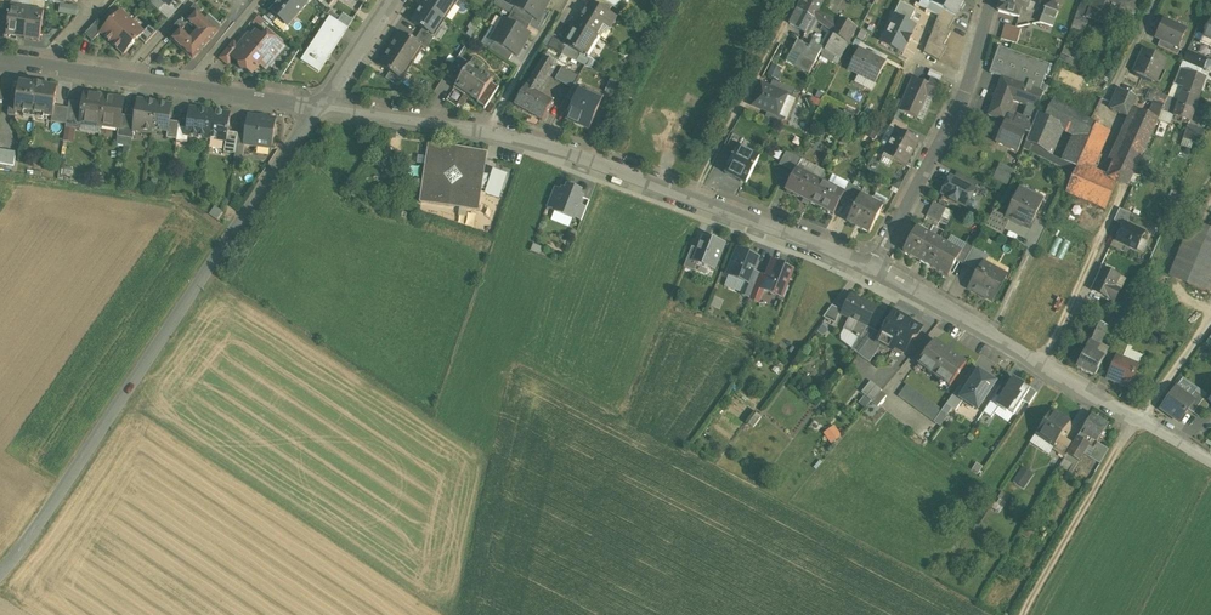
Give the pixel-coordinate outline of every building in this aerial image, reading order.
[(3,11),(10,12),(11,4),(12,4),(13,0),(5,0),(3,11)] [(166,3),(163,0),(147,0),(159,11),(166,3)] [(269,11),(278,18),(280,16),(290,24),(308,2),(306,0),(305,0),(278,0),(269,11)] [(422,6),(442,19),(453,3),(449,0),(426,0),(422,6)] [(505,9),(507,4),(500,0),(496,0),(494,3),(505,9)] [(527,0),(515,0),(511,6),(514,8),(533,19),(538,21),(544,10),(527,0)] [(544,10),(550,0),(527,0),(544,10)] [(593,5),(608,13),(612,6),(601,0),(595,0),(593,5)] [(615,0),(601,0),(612,6),(617,9),(621,2),(617,0),(617,1),(615,0)] [(797,10),(813,19),(817,11),(823,0),(802,0),(797,10)] [(960,0),(933,0),(930,5),(941,11),(954,18),(955,18),(964,2),(960,0)] [(999,12),(1019,17),(1021,10),(1026,11),(1030,0),(1002,0),(999,12)] [(1040,22),(1052,26),(1062,0),(1049,0),(1040,22)] [(1136,0),(1095,0),(1092,7),(1088,16),(1090,17),(1108,24),(1113,10),(1131,18),(1138,1),(1136,0)] [(909,23),(916,10),(900,2),(894,15),(895,16),(909,23)] [(593,5),(590,3),(577,24),(598,37),(603,28),(609,32),(617,19),(608,13),(593,5)] [(1092,7),(1081,3),(1075,18),(1087,23),(1090,17),(1088,16),(1092,7)] [(12,4),(11,4),(10,12),(6,37),(18,39),(18,37),(26,39),(26,36),(30,10),(22,9),(22,6),(12,4)] [(179,22),(185,27),(189,22),(197,14),(201,10),(195,5),(179,22)] [(442,19),(422,6),(411,24),(421,31),(431,37),(432,35),(442,19)] [(533,19),(514,8),(511,14),(530,25),(533,19)] [(45,12),(30,10),(26,36),(32,37),(32,40),(40,41),(45,12)] [(813,19),(797,10),(790,23),(806,32),(813,19)] [(104,29),(101,32),(101,33),(107,38),(107,39),(112,44),(133,22),(121,11),(104,29)] [(838,25),(817,11),(813,19),(834,34),(838,25)] [(954,18),(941,11),(938,16),(951,23),(954,18)] [(340,18),(330,12),(328,16),(330,17),(338,22),(340,18)] [(197,37),(205,45),(218,33),(216,31),(205,20),(197,14),(189,22),(202,33),(197,37)] [(530,25),(511,14),(507,21),(526,32),(530,25)] [(210,16),(205,20),(216,31),(221,26),(210,16)] [(915,26),(909,23),(895,16),(882,42),(902,52),(906,43),(907,44),(911,35),(910,34),(915,26)] [(951,23),(938,16),(935,23),(948,30),(951,23)] [(338,22),(330,17),(302,60),(319,71),(347,28),(338,22)] [(1087,23),(1075,18),(1071,27),(1084,32),(1087,23)] [(507,21),(504,19),(497,30),(524,45),(530,34),(526,32),(507,21)] [(834,34),(849,42),(857,27),(842,19),(838,25),(834,34)] [(1186,30),(1164,19),(1156,37),(1161,39),(1178,47),(1186,30)] [(97,22),(85,34),(93,41),(101,33),(101,32),(104,29),(97,22)] [(133,22),(112,44),(118,49),(118,48),(125,54),(139,38),(144,33),(133,22)] [(179,22),(168,34),(173,39),(181,31),(182,31),(185,27),(179,22)] [(948,30),(935,23),(935,25),(932,31),(947,38),(951,31),(948,30)] [(598,37),(577,24),(565,44),(564,45),(567,46),(581,55),(585,57),(598,37)] [(150,25),(144,33),(139,38),(146,44),(157,32),(150,25)] [(1015,30),(1003,27),(1000,39),(1012,42),(1015,30)] [(524,45),(497,30),(491,41),(494,43),(513,54),(517,57),(524,45)] [(831,32),(827,30),(819,45),(823,47),(831,32)] [(205,45),(197,37),(193,42),(182,31),(181,31),(173,39),(193,58),(205,45)] [(431,37),(421,31),(418,36),(431,44),(434,37),(432,35),(431,37)] [(947,38),(932,31),(929,38),(943,45),(947,38)] [(268,32),(263,38),(256,32),(252,37),(249,35),(240,46),(231,57),(234,59),(245,68),(249,63),(257,70),(261,65),(263,67),(273,55),(277,58),(284,49),(274,41),(276,39),(268,32)] [(415,42),(401,32),(390,49),(410,62),(420,46),(421,46),(415,42)] [(849,42),(834,34),(825,51),(839,59),(849,42)] [(431,44),(418,36),(415,42),(421,46),(420,46),(426,50),(431,44)] [(565,44),(553,37),(548,46),(562,54),(567,46),(564,45),(565,44)] [(1205,37),(1202,44),(1210,48),(1210,39),(1205,37)] [(943,45),(929,38),(927,45),(943,54),(946,47),(943,45)] [(1178,47),(1161,39),(1158,46),(1177,55),(1181,48),(1178,47)] [(798,41),(792,51),(786,61),(809,74),(822,49),(812,44),(810,47),(798,41)] [(234,42),(220,59),(228,66),(234,59),(231,57),(240,46),(234,42)] [(513,54),(494,43),(490,50),(508,62),(513,54)] [(943,54),(927,45),(924,52),(939,61),(943,54)] [(581,55),(567,46),(562,54),(577,61),(581,55)] [(1049,64),(999,46),(989,73),(1002,77),(1017,82),(1027,86),(1040,91),(1045,78),(1044,78),(1049,64)] [(410,62),(390,49),(379,65),(390,73),(399,79),(399,78),(410,62)] [(886,63),(859,49),(848,70),(875,84),(886,63)] [(1144,49),(1133,72),(1154,81),(1160,68),(1162,68),(1166,59),(1144,49)] [(1207,60),(1188,51),(1174,82),(1200,91),(1205,78),(1199,76),(1202,69),(1203,69),(1207,60)] [(555,64),(543,57),(529,81),(541,87),(555,64)] [(493,80),(480,72),(485,65),(474,59),(470,65),(467,70),(458,83),(456,87),(454,89),(465,96),(466,94),(478,101),(477,103),(485,108),(499,88),(491,83),(493,80)] [(455,62),(446,75),(458,83),(467,70),(455,62)] [(399,79),(390,73),(386,79),(398,87),(403,80),(399,78),(399,79)] [(578,77),(571,73),(564,84),(571,89),(574,84),(578,77)] [(1002,77),(988,115),(1003,120),(1005,115),(1017,82),(1002,77)] [(913,78),(910,85),(927,93),(926,95),(934,98),(940,83),(931,79),(930,81),(928,81),(927,84),(913,78)] [(541,87),(529,81),(526,86),(537,93),(541,87)] [(794,89),(774,81),(771,88),(791,97),(794,89)] [(1200,91),(1174,82),(1168,97),(1163,107),(1162,111),(1191,121),(1200,91)] [(35,85),(20,83),(17,101),(16,112),(17,112),(52,117),(53,117),(55,107),(58,89),(43,86),(43,85),(36,84),(35,85)] [(581,87),(574,84),(571,89),(566,99),(574,102),(579,91),(581,87)] [(771,88),(762,85),(753,105),(769,112),(782,117),(786,119),(795,99),(771,88)] [(927,93),(910,85),(899,110),(917,117),(926,95),(927,93)] [(1168,97),(1142,85),(1137,95),(1155,104),(1163,107),(1168,97)] [(537,93),(526,86),(515,105),(542,121),(553,102),(537,93)] [(1040,91),(1027,86),(1020,103),(1037,109),(1044,92),(1040,91)] [(1136,97),(1118,89),(1110,108),(1128,116),(1136,97)] [(601,102),(579,91),(574,102),(566,119),(588,129),(601,102)] [(95,95),(86,94),(84,106),(81,123),(82,123),(100,126),(105,97),(103,97),(102,94),(96,94),(95,95)] [(124,100),(105,97),(100,126),(119,128),(120,128),(122,116),(124,100)] [(16,112),(17,101),(11,100),(8,116),(16,117),(17,112),(16,112)] [(148,102),(139,101),(136,118),(134,131),(135,131),(153,133),(153,130),(157,103),(149,101),(148,102)] [(81,123),(84,106),(70,103),(69,109),(66,125),(66,128),(81,130),(82,123),(81,123)] [(173,106),(165,104),(157,103),(153,130),(168,132),(169,132),(170,122),(173,106)] [(1082,118),(1063,109),(1051,103),(1044,117),(1061,125),(1061,126),(1076,134),(1089,141),(1095,126),(1096,124),(1090,121),(1082,118)] [(1163,107),(1155,104),(1149,115),(1158,119),(1162,111),(1163,107)] [(66,125),(69,109),(55,107),(53,117),(52,117),(52,122),(66,125)] [(212,112),(192,109),(190,120),(188,119),(187,129),(187,130),(188,130),(188,136),(189,136),(208,139),(212,112)] [(1149,115),(1137,109),(1107,175),(1128,184),(1158,119),(1149,115)] [(231,114),(212,112),(208,139),(226,142),(227,142),(228,132),(231,114)] [(769,112),(766,119),(779,124),(782,117),(769,112)] [(1044,117),(1038,114),(1032,127),(1029,134),(1028,136),(1026,142),(1043,151),(1043,152),(1048,154),(1061,126),(1061,125),(1044,117)] [(276,120),(248,115),(245,136),(244,145),(245,145),(257,147),(258,145),(270,147),(270,149),(272,149),(276,120)] [(129,117),(122,116),(120,128),(119,128),(118,137),(126,138),(129,117)] [(136,118),(129,117),(126,138),(134,140),(135,131),(134,131),(136,118)] [(907,126),(894,119),(890,126),(897,129),(904,132),(907,126)] [(1013,126),(1005,123),(996,142),(1017,151),(1026,132),(1029,134),(1032,127),(1016,120),(1013,126)] [(179,128),(180,123),(170,122),(169,132),(168,132),(167,138),(177,140),(179,128)] [(1205,130),(1188,124),(1183,139),(1200,145),(1205,130)] [(1109,132),(1095,126),(1089,141),(1080,159),(1078,166),(1092,172),(1109,132)] [(187,129),(179,128),(177,140),(177,142),(188,144),(189,136),(188,136),(188,130),(187,130),(187,129)] [(904,132),(897,129),(883,155),(904,166),(919,140),(904,132)] [(235,154),(238,135),(238,134),(228,132),(227,142),(226,142),(224,153),(235,154)] [(744,139),(731,133),(725,145),(737,151),(739,147),(740,147),(744,139)] [(1089,141),(1076,134),(1069,150),(1072,156),(1080,159),(1089,141)] [(244,145),(245,136),(238,135),(235,154),(234,159),(243,160),(245,145),(244,145)] [(487,152),(428,143),(426,157),(428,158),(427,165),(425,165),(423,181),(425,181),(424,188),(422,188),(420,202),(460,208),(460,206),(468,208),(467,209),(479,211),(482,189),(488,190),(487,194),(498,197),(506,175),(494,171),(493,176),(484,175),(487,152)] [(740,147),(739,147),(737,151),(726,174),(746,184),(759,157),(740,147)] [(14,164),(15,150),(0,149),(0,163),(14,164)] [(786,153),(779,166),(787,170),(794,158),(786,153)] [(794,158),(787,170),(795,175),(796,171),(797,171),(802,162),(794,158)] [(495,169),(505,172),(507,165),(497,162),(495,169)] [(999,162),(992,178),(1007,184),(1014,168),(999,162)] [(1092,172),(1078,166),(1066,192),(1106,210),(1118,183),(1092,172)] [(797,171),(796,171),(795,175),(786,191),(809,203),(820,182),(797,171)] [(978,183),(957,172),(953,178),(974,189),(978,183)] [(953,178),(950,176),(941,193),(949,198),(949,199),(957,203),(958,202),(967,207),(975,190),(974,189),(953,178)] [(844,193),(820,182),(809,203),(834,216),(843,197),(845,193),(844,193)] [(849,184),(844,193),(845,193),(843,197),(849,200),(856,187),(849,184)] [(1020,191),(1006,218),(1010,220),(1015,222),(1016,220),(1030,227),(1042,201),(1032,197),(1036,190),(1023,184),(1020,191)] [(582,191),(567,185),(565,190),(562,189),(561,190),(553,210),(553,211),(574,219),(580,205),(583,197),(580,196),(582,191)] [(856,187),(849,200),(856,204),(860,196),(863,191),(856,187)] [(555,188),(547,207),(553,210),(561,190),(555,188)] [(883,207),(860,196),(856,204),(847,222),(870,233),(883,207)] [(933,202),(926,216),(939,223),(946,209),(933,202)] [(587,208),(580,205),(574,219),(581,221),(587,208)] [(1006,218),(994,212),(985,227),(1001,235),(1010,220),(1006,218)] [(1145,232),(1124,223),(1116,240),(1136,250),(1145,232)] [(939,239),(917,227),(903,251),(925,264),(939,239)] [(1188,284),(1210,293),(1210,291),(1210,228),(1188,284)] [(713,241),(704,237),(699,250),(694,262),(697,264),(714,270),(725,243),(714,239),(713,241)] [(961,252),(939,239),(925,264),(948,277),(957,261),(962,252),(961,252)] [(966,244),(961,252),(962,252),(957,261),(963,264),(973,248),(966,244)] [(692,247),(684,267),(694,271),(697,264),(694,262),(699,250),(692,247)] [(989,257),(973,248),(963,264),(978,273),(984,264),(985,264),(989,257)] [(749,253),(738,249),(727,276),(747,283),(748,284),(753,271),(758,258),(749,255),(749,253)] [(784,266),(773,261),(766,276),(761,289),(762,290),(782,297),(792,270),(784,267),(784,266)] [(985,264),(984,264),(978,273),(969,288),(990,300),(1004,275),(985,264)] [(1102,269),(1091,292),(1115,303),(1120,290),(1115,288),(1120,277),(1102,269)] [(748,284),(747,283),(742,295),(750,299),(760,274),(753,271),(748,284)] [(760,274),(750,299),(758,302),(762,290),(761,289),(766,276),(760,274)] [(876,307),(852,294),(842,314),(866,326),(876,307)] [(841,308),(833,305),(824,317),(834,321),(841,308)] [(895,349),(909,322),(910,321),(894,312),(881,335),(877,343),(881,345),(893,352),(895,349)] [(1124,320),(1108,313),(1103,324),(1108,326),(1120,332),(1124,320)] [(909,322),(895,349),(904,354),(912,340),(917,339),(920,332),(918,327),(909,322)] [(1099,322),(1090,343),(1098,347),(1103,337),(1108,326),(1103,324),(1099,322)] [(1120,332),(1108,326),(1103,337),(1115,343),(1118,335),(1120,332)] [(869,328),(861,338),(866,342),(874,332),(869,328)] [(875,331),(858,354),(869,363),(877,353),(881,345),(877,343),(881,335),(875,331)] [(1130,340),(1118,335),(1115,343),(1108,360),(1114,363),(1117,357),(1122,359),(1130,340)] [(966,363),(934,340),(917,363),(949,387),(966,363)] [(1092,376),(1106,351),(1098,347),(1090,343),(1088,345),(1083,356),(1077,368),(1092,376)] [(1122,359),(1117,357),(1114,363),(1108,378),(1129,387),(1138,366),(1122,359)] [(963,401),(976,410),(995,382),(979,371),(966,392),(960,400),(963,401)] [(998,408),(1013,417),(1023,401),(1031,389),(1015,379),(1002,399),(997,407),(998,408)] [(872,402),(882,391),(871,382),(862,393),(872,402)] [(899,396),(941,426),(949,415),(906,385),(899,396)] [(947,406),(956,412),(963,401),(960,400),(966,392),(959,387),(947,406)] [(1175,388),(1161,408),(1179,421),(1187,409),(1193,401),(1190,398),(1175,388)] [(1023,401),(1029,405),(1037,393),(1031,389),(1023,401)] [(887,395),(882,391),(872,402),(878,407),(887,395)] [(1204,399),(1194,392),(1190,398),(1193,401),(1187,409),(1193,414),(1204,399)] [(983,413),(991,418),(998,408),(997,407),(1002,399),(995,395),(983,413)] [(1071,422),(1052,409),(1036,434),(1053,445),(1055,446),(1062,436),(1071,422)] [(1109,425),(1091,415),(1074,444),(1067,455),(1079,461),(1083,455),(1089,445),(1093,448),(1097,443),(1109,425)] [(822,432),(830,443),(841,436),(834,425),(822,432)] [(1067,455),(1074,444),(1062,436),(1055,446),(1053,445),(1050,449),(1065,459),(1067,455)] [(1108,449),(1097,443),(1093,448),(1089,445),(1083,455),(1099,464),(1108,449)] [(1072,474),(1079,461),(1067,455),(1065,459),(1060,467),(1072,474)] [(1014,483),(1022,488),(1031,473),(1023,469),(1014,483)] [(1001,492),(992,508),(1000,512),(1009,496),(1001,492)]
